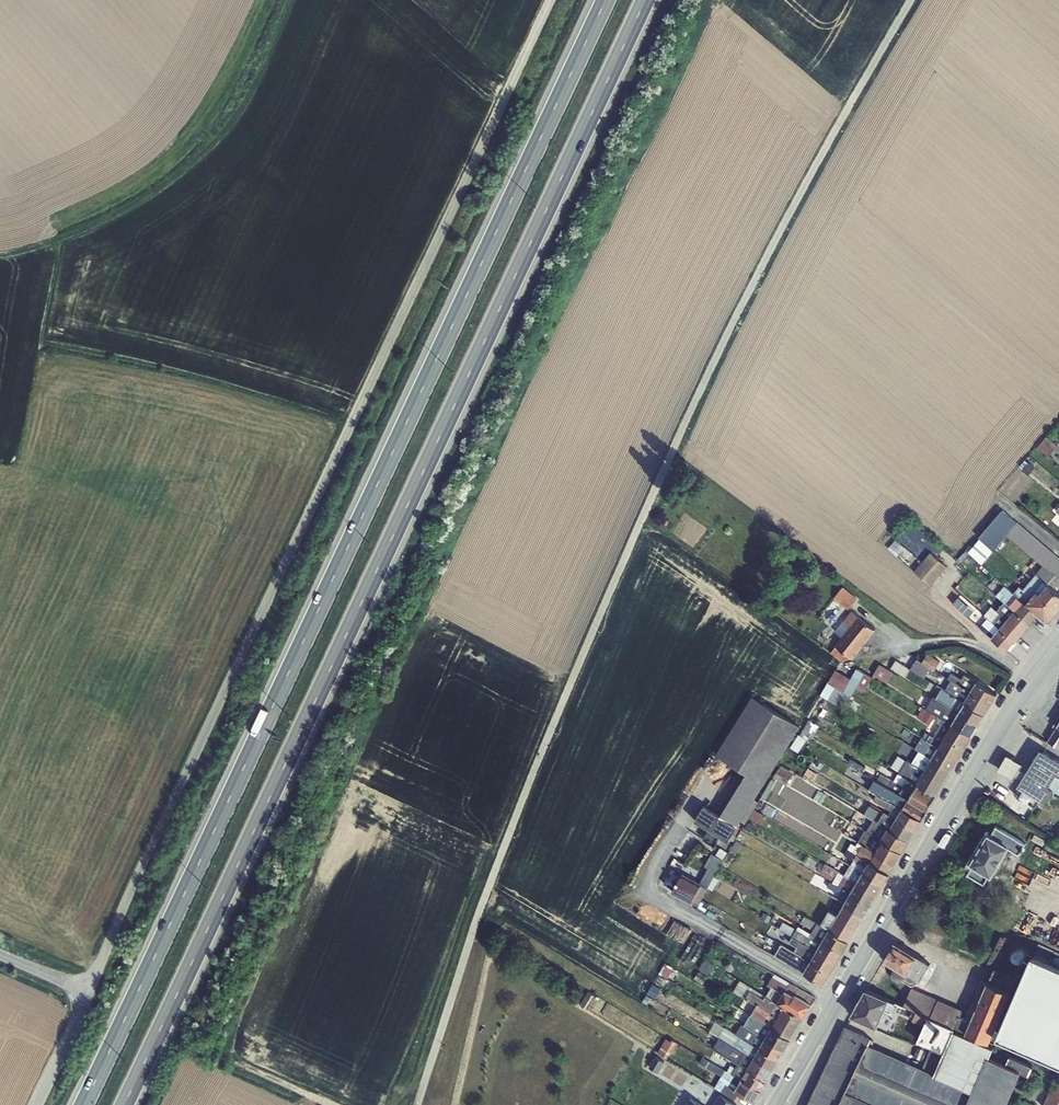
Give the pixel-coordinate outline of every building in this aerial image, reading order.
[(1039,446),(1050,455),(1058,445),(1046,436),(1039,446)] [(1022,469),(1028,475),(1036,467),(1033,465),(1036,461),(1031,456),(1027,461),(1025,459),(1019,466),(1022,468),(1022,469)] [(1049,584),(1048,584),(1058,571),(1058,557),(1018,522),(1002,510),(979,537),(993,550),(1005,536),(1010,538),(1042,566),(1023,588),(1019,585),(1013,593),(1023,601),(1026,603),(1037,591),(1040,593),(1049,584)] [(923,561),(940,575),(947,566),(930,552),(923,561)] [(773,563),(781,569),(788,560),(780,553),(773,563)] [(931,586),(940,575),(923,561),(914,571),(931,586)] [(1048,622),(1058,609),(1058,593),(1049,584),(1040,593),(1037,591),(1026,603),(1037,614),(1048,622)] [(1023,601),(1013,593),(1005,585),(997,595),(1005,602),(1003,604),(1012,612),(1023,601)] [(834,598),(848,609),(857,598),(843,586),(834,598)] [(1012,612),(1029,627),(1031,623),(1030,622),(1037,614),(1026,603),(1023,601),(1012,612)] [(999,628),(1012,612),(1003,604),(997,610),(992,606),(984,615),(987,618),(999,628)] [(835,644),(859,616),(852,610),(829,639),(835,644)] [(999,628),(1014,641),(1016,642),(1029,627),(1012,612),(999,628)] [(853,659),(877,630),(859,616),(835,644),(837,645),(849,655),(853,659)] [(991,637),(999,628),(987,618),(980,627),(991,637)] [(1007,650),(1014,641),(999,628),(991,637),(1007,650)] [(831,653),(844,663),(849,655),(837,645),(831,653)] [(923,661),(930,668),(936,668),(941,660),(928,653),(923,661)] [(917,658),(911,668),(925,677),(930,668),(923,661),(917,658)] [(896,660),(891,667),(906,676),(911,668),(896,660)] [(873,674),(887,682),(891,667),(880,663),(873,674)] [(840,697),(849,702),(856,688),(863,692),(873,676),(857,667),(851,678),(836,669),(821,695),(828,699),(836,687),(843,692),(840,697)] [(952,681),(970,692),(977,682),(965,674),(962,678),(952,672),(948,678),(952,681)] [(965,702),(970,692),(952,681),(946,690),(965,702)] [(977,682),(970,692),(992,704),(997,694),(977,682)] [(965,702),(946,690),(942,688),(936,698),(959,713),(965,702)] [(992,704),(970,692),(965,702),(985,714),(992,704)] [(701,813),(730,836),(764,785),(800,726),(752,696),(716,755),(746,773),(719,816),(704,806),(701,813)] [(936,698),(933,696),(926,706),(938,714),(942,708),(945,710),(941,717),(952,724),(959,713),(936,698)] [(959,713),(978,725),(985,714),(965,702),(959,713)] [(917,717),(930,724),(936,715),(923,707),(917,717)] [(959,713),(952,724),(972,735),(978,725),(959,713)] [(937,730),(945,735),(952,724),(941,717),(938,722),(941,724),(937,730)] [(799,737),(808,741),(818,725),(809,719),(799,737)] [(952,724),(945,735),(965,747),(972,735),(952,724)] [(1055,728),(1048,741),(1058,747),(1058,730),(1055,728)] [(922,738),(938,746),(945,735),(937,730),(933,737),(925,732),(922,737),(923,738),(922,738)] [(938,747),(938,746),(922,738),(923,738),(922,737),(912,732),(907,740),(913,743),(913,742),(917,745),(915,748),(920,751),(931,758),(938,747)] [(938,747),(957,759),(965,747),(945,735),(938,746),(938,747)] [(938,747),(931,758),(951,770),(957,759),(938,747)] [(1018,786),(1019,787),(1039,799),(1045,803),(1053,790),(1058,794),(1058,760),(1041,749),(1026,773),(1022,779),(1018,786)] [(913,763),(924,769),(924,770),(944,782),(951,770),(931,758),(920,751),(913,763)] [(1014,779),(1016,775),(1022,779),(1026,773),(1020,769),(1023,764),(1007,755),(998,770),(1014,779)] [(812,766),(818,770),(821,765),(820,764),(821,762),(815,758),(813,761),(814,762),(812,766)] [(848,762),(863,771),(866,767),(851,758),(848,762)] [(898,773),(916,783),(924,770),(924,769),(913,763),(907,760),(898,773)] [(774,777),(787,784),(794,773),(781,765),(779,768),(774,775),(775,776),(774,777)] [(895,804),(902,808),(908,799),(908,797),(877,780),(874,778),(864,773),(855,768),(852,772),(862,777),(860,781),(892,799),(890,802),(895,804)] [(916,783),(917,784),(937,794),(944,782),(924,770),(916,783)] [(909,799),(917,784),(916,783),(898,773),(894,780),(881,773),(877,780),(908,797),(908,799),(909,799)] [(761,796),(766,799),(777,782),(772,779),(761,796)] [(909,799),(928,810),(937,794),(917,784),(909,799)] [(1015,794),(1034,807),(1039,799),(1019,787),(1015,794)] [(896,819),(902,808),(895,804),(890,802),(876,794),(873,799),(891,810),(889,814),(896,819)] [(902,808),(922,820),(928,810),(909,799),(908,799),(902,808)] [(874,819),(879,811),(870,805),(864,814),(874,819)] [(749,817),(761,824),(766,815),(754,808),(749,817)] [(902,808),(896,819),(915,831),(922,820),(902,808)] [(878,821),(888,828),(888,827),(890,828),(896,819),(889,814),(884,811),(878,821)] [(669,860),(680,868),(702,837),(715,845),(721,836),(727,840),(730,836),(701,813),(669,860)] [(870,833),(881,839),(888,828),(878,821),(874,819),(867,831),(870,833)] [(896,819),(890,828),(909,840),(915,831),(896,819)] [(744,829),(750,832),(755,825),(749,821),(744,829)] [(1026,843),(996,825),(991,836),(1009,846),(1008,848),(1019,854),(1026,843)] [(863,844),(875,852),(882,840),(881,839),(870,833),(868,837),(848,826),(843,833),(858,842),(863,844)] [(881,839),(882,840),(903,852),(909,840),(890,828),(888,827),(888,828),(881,839)] [(736,840),(742,844),(744,841),(744,842),(748,834),(741,830),(736,840)] [(988,834),(971,863),(973,864),(990,875),(992,876),(1008,848),(1009,846),(991,836),(988,834)] [(736,840),(730,850),(736,853),(742,844),(736,840)] [(875,852),(876,852),(896,864),(903,852),(882,840),(875,852)] [(870,861),(876,852),(875,852),(863,844),(857,854),(870,861)] [(851,864),(864,872),(870,861),(857,854),(848,848),(844,855),(853,860),(851,864)] [(876,852),(870,861),(890,873),(896,864),(876,852)] [(673,890),(673,891),(692,901),(698,905),(708,889),(707,888),(708,887),(714,876),(724,861),(723,860),(716,856),(710,866),(700,884),(682,873),(676,871),(667,888),(673,890)] [(789,866),(797,871),(801,865),(792,860),(789,866)] [(870,861),(864,872),(884,884),(890,873),(870,861)] [(838,885),(851,893),(857,882),(844,874),(825,863),(823,862),(818,869),(821,870),(819,873),(834,881),(833,882),(838,885)] [(844,874),(857,882),(864,872),(851,864),(844,874)] [(967,874),(984,884),(990,875),(973,864),(967,874)] [(864,872),(857,882),(877,894),(884,884),(864,872)] [(708,887),(713,889),(719,879),(714,876),(708,887)] [(845,903),(851,893),(838,885),(833,882),(831,881),(830,881),(827,879),(824,884),(827,886),(839,893),(840,890),(843,892),(838,899),(845,903)] [(857,882),(851,893),(871,905),(877,894),(857,882)] [(845,903),(865,915),(871,905),(851,893),(845,903)] [(845,903),(838,915),(858,927),(865,915),(845,903)] [(821,924),(830,929),(838,915),(829,910),(821,924)] [(762,919),(769,922),(772,916),(765,913),(762,919)] [(811,933),(823,940),(830,929),(821,924),(802,913),(799,917),(803,919),(801,922),(813,930),(811,933)] [(1030,934),(1035,918),(1018,913),(1013,928),(1030,934)] [(838,915),(830,929),(849,941),(858,927),(838,915)] [(793,936),(817,950),(823,940),(811,933),(797,924),(795,928),(783,921),(779,928),(793,936)] [(830,929),(823,940),(843,951),(849,941),(830,929)] [(802,955),(811,960),(817,950),(793,936),(789,942),(805,951),(802,955)] [(823,940),(817,950),(837,962),(843,951),(823,940)] [(907,973),(917,956),(895,943),(892,948),(891,947),(884,960),(896,966),(907,973)] [(784,960),(804,972),(811,960),(802,955),(795,950),(794,951),(782,944),(780,948),(782,949),(779,954),(783,956),(786,952),(788,953),(784,960)] [(544,959),(549,961),(554,950),(548,948),(544,959)] [(954,948),(951,954),(960,958),(962,952),(954,948)] [(817,950),(811,960),(831,972),(837,962),(817,950)] [(1058,1058),(1058,961),(1035,950),(999,1031),(1058,1058)] [(711,960),(718,964),(721,959),(714,955),(711,960)] [(907,973),(896,966),(891,973),(893,979),(898,981),(904,980),(911,985),(916,983),(918,980),(919,981),(930,963),(917,956),(907,973)] [(811,960),(804,972),(825,984),(831,972),(811,960)] [(989,1042),(995,1030),(1016,978),(994,969),(989,982),(988,982),(971,1020),(965,1018),(960,1016),(963,1009),(912,987),(904,1005),(916,1011),(955,1028),(989,1042)] [(812,1004),(816,998),(790,982),(775,973),(773,976),(768,984),(771,986),(766,995),(778,1002),(785,990),(792,994),(796,994),(812,1004)] [(981,979),(965,1018),(971,1020),(988,982),(981,979)] [(603,996),(608,999),(613,992),(609,989),(603,996)] [(611,1001),(616,1003),(622,992),(617,989),(614,995),(613,995),(611,1001)] [(852,1015),(877,1026),(886,1007),(889,999),(866,989),(852,1015)] [(778,1017),(784,1007),(777,1003),(778,1002),(766,995),(764,998),(750,990),(745,998),(757,1004),(778,1017)] [(799,1016),(804,1018),(812,1004),(796,994),(792,994),(785,990),(778,1002),(777,1003),(784,1007),(788,1009),(790,1009),(799,1014),(799,1016)] [(595,1003),(598,998),(589,992),(586,997),(595,1003)] [(633,999),(628,996),(623,1009),(628,1011),(633,999)] [(896,1002),(889,999),(886,1007),(892,1010),(896,1002)] [(772,1027),(778,1017),(757,1004),(751,1015),(756,1018),(772,1027)] [(778,1017),(798,1028),(804,1018),(799,1016),(799,1014),(790,1009),(788,1009),(784,1007),(778,1017)] [(715,1009),(711,1016),(718,1020),(722,1013),(715,1009)] [(1021,1071),(1029,1075),(1026,1082),(1037,1087),(1042,1075),(1031,1071),(1033,1065),(1010,1055),(1006,1063),(990,1056),(994,1047),(955,1029),(955,1028),(916,1011),(913,1019),(925,1024),(917,1041),(931,1047),(922,1068),(918,1066),(920,1060),(884,1044),(882,1050),(869,1044),(872,1038),(845,1025),(807,1104),(1007,1104),(1021,1071)] [(798,1028),(778,1017),(772,1027),(791,1039),(798,1028)] [(766,1037),(772,1027),(756,1018),(750,1028),(766,1037)] [(754,1057),(759,1048),(746,1039),(715,1021),(709,1031),(720,1037),(737,1047),(754,1057)] [(766,1037),(750,1028),(742,1023),(738,1029),(748,1035),(746,1039),(759,1048),(760,1048),(766,1037)] [(766,1037),(785,1049),(791,1039),(772,1027),(766,1037)] [(675,1039),(683,1043),(689,1033),(681,1028),(675,1039)] [(737,1047),(720,1037),(715,1046),(732,1056),(733,1053),(741,1058),(739,1062),(748,1068),(754,1057),(737,1047)] [(760,1048),(779,1059),(785,1049),(766,1037),(760,1048)] [(658,1052),(667,1058),(677,1042),(672,1039),(671,1041),(666,1038),(658,1052)] [(754,1057),(773,1069),(779,1059),(760,1048),(759,1048),(754,1057)] [(649,1066),(658,1072),(664,1061),(656,1056),(649,1066)] [(739,1101),(743,1095),(735,1090),(742,1079),(728,1070),(725,1070),(703,1057),(699,1063),(722,1076),(715,1087),(739,1101)] [(748,1068),(767,1080),(773,1069),(754,1057),(748,1068)] [(748,1068),(739,1062),(737,1068),(731,1064),(728,1070),(742,1079),(748,1068)] [(742,1079),(761,1090),(767,1080),(748,1068),(742,1079)] [(1056,1077),(1044,1104),(1058,1104),(1058,1078),(1056,1077)] [(735,1090),(743,1095),(754,1102),(761,1090),(742,1079),(735,1090)] [(737,1104),(720,1094),(714,1104),(736,1104),(737,1104)] [(686,1104),(704,1104),(690,1097),(686,1104)]
